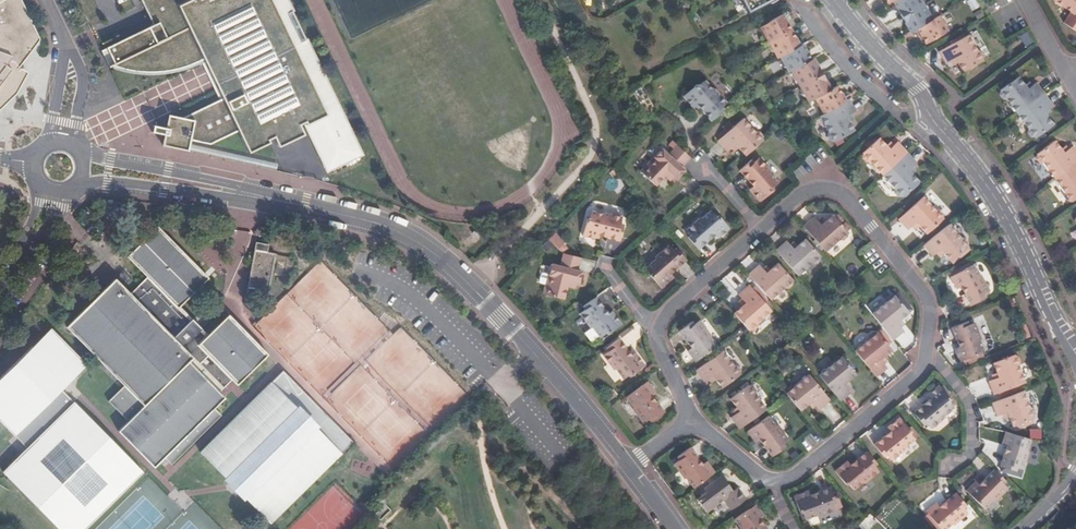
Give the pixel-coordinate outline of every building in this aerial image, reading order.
[(4,106),(27,77),(14,67),(37,42),(17,5),(14,0),(0,0),(0,105),(4,106)] [(154,27),(109,47),(117,67),(129,72),(139,72),(155,73),(167,70),(182,66),(200,60),(210,80),(220,100),(187,116),(170,115),(167,128),(154,126),(153,133),(165,136),(165,142),(191,148),(192,140),(212,144),(237,132),(249,152),(274,142),(277,146),(302,136),(325,173),(358,154),(282,0),(141,0),(154,27)] [(749,9),(767,0),(745,0),(749,9)] [(922,0),(898,0),(900,3),(904,1),(908,8),(922,0)] [(928,0),(922,0),(908,8),(912,15),(909,17),(914,26),(920,22),(936,13),(928,0)] [(936,13),(920,22),(930,37),(951,24),(942,9),(936,13)] [(760,23),(769,39),(791,26),(782,10),(760,23)] [(769,39),(778,54),(781,53),(800,41),(791,26),(769,39)] [(1024,45),(1031,42),(1027,32),(1020,35),(1024,45)] [(963,33),(933,52),(941,64),(946,61),(950,58),(952,62),(958,72),(978,60),(977,58),(978,58),(979,55),(976,51),(974,50),(973,51),(963,33)] [(800,41),(781,53),(789,68),(791,67),(811,55),(802,40),(800,41)] [(791,67),(800,82),(818,72),(814,65),(818,63),(813,54),(811,55),(791,67)] [(818,72),(800,82),(809,98),(815,94),(831,85),(826,77),(822,79),(818,72)] [(1016,113),(1043,92),(1034,80),(1029,84),(1025,87),(1022,83),(1016,74),(997,89),(999,90),(998,91),(998,94),(1001,97),(1003,98),(1004,97),(1016,113)] [(695,105),(698,102),(712,117),(724,107),(722,104),(727,99),(715,86),(713,87),(705,77),(699,83),(697,81),(684,93),(695,105)] [(831,85),(815,94),(824,110),(846,97),(837,82),(831,85)] [(1043,92),(1016,113),(1028,128),(1027,129),(1027,131),(1030,135),(1033,135),(1035,136),(1053,122),(1046,114),(1043,110),(1047,107),(1052,103),(1043,92)] [(824,110),(820,112),(830,129),(829,129),(828,132),(831,136),(833,137),(834,136),(835,138),(855,127),(849,117),(847,113),(851,111),(856,108),(849,95),(846,97),(824,110)] [(746,152),(764,137),(744,115),(719,137),(728,148),(736,140),(739,144),(746,152)] [(870,163),(883,177),(906,155),(896,144),(892,148),(889,152),(886,149),(878,141),(862,156),(864,158),(863,158),(863,161),(867,165),(869,164),(870,163)] [(1055,179),(1075,164),(1075,150),(1074,147),(1069,151),(1065,154),(1062,150),(1056,141),(1037,155),(1037,159),(1040,163),(1043,164),(1055,179)] [(691,154),(678,142),(669,152),(663,146),(641,169),(656,183),(665,172),(667,175),(672,170),(675,172),(677,175),(685,167),(682,164),(691,154)] [(752,156),(740,167),(754,183),(750,186),(761,197),(774,186),(772,184),(779,179),(770,169),(772,168),(760,154),(755,159),(752,156)] [(903,197),(904,199),(920,185),(912,176),(909,172),(912,169),(916,165),(906,155),(883,177),(897,191),(896,192),(896,194),(900,198),(902,198),(903,197)] [(1055,179),(1065,193),(1066,198),(1068,201),(1073,202),(1075,199),(1075,164),(1055,179)] [(920,194),(909,205),(914,210),(925,199),(920,194)] [(939,214),(925,199),(914,210),(900,223),(910,233),(914,229),(918,225),(922,229),(929,236),(945,221),(945,217),(942,214),(939,214)] [(689,234),(700,246),(716,232),(719,236),(731,225),(719,212),(717,214),(712,208),(702,216),(701,215),(688,227),(692,232),(689,234)] [(598,237),(600,233),(620,238),(624,222),(621,222),(622,215),(604,211),(604,212),(592,209),(590,217),(587,217),(583,233),(598,237)] [(817,219),(807,227),(829,254),(844,242),(847,241),(850,239),(850,235),(836,218),(829,225),(825,228),(822,224),(817,219)] [(218,408),(228,398),(223,393),(235,380),(240,386),(271,355),(231,314),(207,337),(178,308),(210,276),(160,226),(128,257),(148,278),(131,294),(116,279),(68,327),(127,386),(111,402),(131,422),(121,432),(157,468),(167,458),(175,465),(225,415),(218,408)] [(951,226),(925,249),(934,259),(938,256),(943,252),(946,256),(952,263),(969,249),(969,244),(967,241),(963,241),(951,226)] [(556,250),(564,244),(556,232),(548,237),(556,250)] [(675,274),(672,271),(688,257),(677,245),(674,247),(670,242),(656,255),(657,256),(648,264),(653,271),(651,272),(663,285),(675,274)] [(790,243),(780,252),(801,279),(816,266),(820,267),(823,264),(823,259),(809,242),(801,249),(798,252),(794,248),(790,243)] [(256,250),(249,286),(269,290),(276,254),(256,250)] [(921,250),(914,255),(920,263),(927,257),(921,250)] [(582,255),(565,251),(562,264),(553,262),(545,292),(564,297),(568,284),(571,285),(573,278),(576,279),(580,280),(583,270),(578,268),(582,255)] [(109,261),(104,266),(116,275),(120,270),(109,261)] [(213,261),(204,268),(209,274),(218,267),(213,261)] [(764,266),(758,271),(764,278),(759,284),(774,302),(789,290),(792,290),(795,288),(796,283),(782,266),(775,272),(771,275),(767,271),(764,266)] [(982,281),(976,269),(953,281),(960,293),(963,291),(973,310),(986,303),(985,300),(992,296),(984,281),(982,281)] [(764,278),(758,271),(752,276),(759,284),(764,278)] [(746,297),(755,288),(753,285),(742,293),(746,297)] [(747,325),(751,329),(757,329),(760,326),(760,323),(774,311),(755,288),(746,297),(746,298),(750,303),(746,306),(737,313),(747,325)] [(614,309),(610,311),(597,295),(585,304),(587,307),(581,311),(593,326),(594,325),(602,335),(608,330),(610,332),(624,321),(614,309)] [(873,315),(894,341),(905,331),(902,327),(900,324),(904,321),(912,315),(898,297),(893,296),(889,299),(889,303),(873,315)] [(690,350),(692,353),(711,333),(702,321),(696,324),(694,321),(681,331),(693,348),(690,350)] [(962,361),(986,352),(980,339),(982,339),(976,323),(969,325),(967,322),(953,327),(961,347),(957,348),(962,361)] [(0,377),(0,418),(14,432),(18,429),(30,442),(0,472),(0,473),(56,528),(88,528),(144,474),(71,401),(59,413),(46,401),(84,363),(49,328),(0,377)] [(855,351),(877,378),(888,368),(884,364),(880,359),(885,356),(892,350),(879,333),(873,332),(870,335),(870,339),(855,351)] [(692,353),(698,361),(718,346),(711,335),(712,335),(711,333),(692,353)] [(637,350),(634,353),(621,336),(608,346),(610,349),(605,353),(616,368),(617,366),(625,376),(632,371),(633,373),(647,363),(637,350)] [(699,369),(707,381),(711,378),(714,382),(720,390),(743,374),(742,372),(743,369),(740,365),(737,365),(726,350),(699,369)] [(994,363),(998,373),(1000,377),(995,379),(990,381),(995,395),(1026,383),(1019,363),(1020,362),(1018,356),(1015,355),(994,363)] [(820,375),(841,401),(852,392),(849,388),(846,384),(850,381),(857,375),(844,358),(839,356),(836,359),(836,363),(820,375)] [(788,394),(803,412),(811,405),(815,402),(818,406),(821,410),(833,401),(811,375),(796,388),(796,387),(793,386),(790,388),(789,393),(790,393),(788,394)] [(654,393),(657,390),(651,382),(630,396),(637,407),(635,408),(637,410),(654,393)] [(274,383),(203,454),(274,524),(344,454),(274,383)] [(732,417),(741,428),(769,408),(757,393),(758,392),(758,389),(756,386),(751,385),(733,398),(739,406),(741,410),(737,413),(732,417)] [(952,398),(941,385),(929,395),(931,398),(915,412),(925,424),(928,421),(933,427),(946,416),(945,414),(954,407),(949,400),(952,398)] [(659,392),(657,390),(654,393),(637,410),(646,423),(652,419),(654,422),(667,412),(655,395),(659,392)] [(1031,407),(1025,390),(994,402),(999,415),(1004,413),(1009,411),(1011,416),(1014,426),(1035,417),(1037,413),(1036,410),(1031,407)] [(778,426),(770,416),(749,431),(758,442),(760,439),(773,456),(786,447),(784,444),(789,439),(779,425),(778,426)] [(913,431),(902,417),(889,427),(892,431),(875,445),(885,457),(888,454),(893,460),(907,449),(905,447),(915,439),(910,433),(913,431)] [(1029,454),(1033,440),(1009,433),(1005,446),(1009,447),(1003,467),(1017,472),(1018,469),(1026,471),(1031,455),(1029,454)] [(694,487),(715,472),(707,461),(703,464),(690,447),(677,456),(679,459),(674,463),(684,477),(686,476),(694,487)] [(879,464),(869,451),(853,464),(850,460),(837,471),(848,484),(850,483),(855,489),(865,481),(867,482),(880,471),(876,466),(879,464)] [(1006,480),(995,469),(980,484),(976,481),(966,490),(985,508),(993,500),(996,502),(1009,488),(1003,483),(1006,480)] [(707,491),(697,498),(707,511),(716,504),(714,501),(722,495),(724,498),(732,508),(746,497),(738,487),(734,490),(726,480),(723,482),(719,476),(705,487),(707,491)] [(839,502),(833,487),(814,496),(812,492),(797,499),(804,515),(808,514),(811,521),(823,516),(823,517),(839,510),(836,503),(839,502)] [(959,514),(963,518),(969,513),(965,508),(967,506),(957,493),(946,502),(959,514)] [(714,501),(716,504),(724,498),(722,495),(714,501)] [(963,518),(959,514),(946,502),(940,507),(937,503),(927,511),(942,528),(946,528),(953,523),(955,525),(963,518)] [(758,503),(736,518),(744,528),(769,528),(761,517),(765,514),(758,503)] [(914,513),(904,523),(909,528),(915,522),(921,528),(922,527),(924,528),(927,526),(914,513)]
